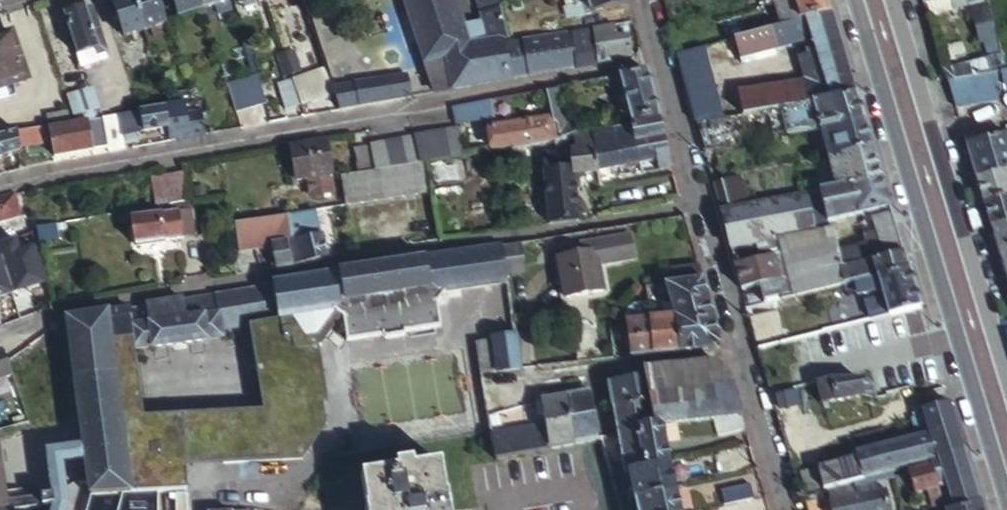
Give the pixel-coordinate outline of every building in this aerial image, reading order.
[(136,0),(115,0),(126,34),(145,28),(136,0)] [(145,28),(165,21),(161,10),(158,0),(136,0),(145,28)] [(161,10),(168,8),(166,0),(158,0),(161,10)] [(202,0),(176,0),(181,16),(205,8),(202,0)] [(205,8),(216,5),(219,13),(232,8),(229,0),(202,0),(205,8)] [(437,92),(513,78),(505,37),(509,36),(506,24),(508,24),(504,7),(502,0),(479,0),(483,16),(462,23),(455,0),(407,0),(437,92)] [(576,3),(577,3),(580,16),(630,3),(629,0),(575,0),(576,3)] [(831,13),(827,0),(774,0),(777,9),(776,9),(781,27),(797,22),(831,13)] [(955,9),(971,5),(970,0),(952,0),(955,9)] [(983,45),(999,40),(987,0),(971,5),(983,45)] [(87,8),(64,16),(78,61),(107,52),(95,13),(89,15),(87,8)] [(817,53),(841,46),(831,13),(797,22),(802,41),(805,50),(814,48),(817,53)] [(802,41),(797,22),(781,27),(774,29),(779,47),(802,41)] [(574,30),(580,65),(632,56),(628,32),(617,34),(615,23),(574,30)] [(774,29),(725,41),(726,46),(733,44),(735,54),(745,52),(746,56),(779,47),(774,29)] [(505,37),(513,78),(560,69),(580,65),(574,30),(553,33),(511,41),(509,36),(505,37)] [(0,37),(0,98),(15,93),(11,81),(27,76),(13,33),(0,37)] [(988,62),(1004,58),(999,40),(983,45),(988,62)] [(681,53),(699,123),(726,117),(708,46),(681,53)] [(814,101),(855,93),(841,46),(817,53),(806,56),(803,57),(801,58),(807,80),(813,99),(814,101)] [(806,56),(817,53),(814,48),(805,50),(806,56)] [(288,51),(295,72),(302,70),(295,49),(288,51)] [(286,75),(295,72),(288,51),(280,55),(286,75)] [(1001,72),(1006,71),(1006,68),(1004,58),(988,62),(946,74),(948,82),(1001,72)] [(225,69),(231,87),(239,85),(233,67),(225,69)] [(224,89),(231,87),(225,69),(218,71),(224,89)] [(339,94),(337,90),(330,69),(298,80),(306,105),(339,94)] [(649,70),(623,74),(634,122),(660,117),(649,70)] [(161,74),(167,93),(175,90),(169,71),(161,74)] [(1004,83),(1001,72),(948,82),(956,107),(1006,98),(1004,83)] [(159,95),(167,93),(161,74),(152,77),(159,95)] [(254,107),(269,103),(259,74),(245,79),(254,107)] [(344,110),(412,97),(408,77),(337,90),(339,94),(344,110)] [(289,109),(306,105),(298,80),(282,84),(289,109)] [(774,107),(780,106),(808,100),(807,80),(771,86),(774,107)] [(561,85),(549,88),(554,115),(557,129),(569,127),(561,85)] [(93,86),(67,94),(72,112),(98,104),(93,86)] [(743,91),(747,112),(774,107),(771,86),(743,91)] [(798,130),(820,134),(864,122),(855,93),(814,101),(813,99),(808,100),(780,106),(787,132),(798,130)] [(171,141),(206,135),(203,113),(207,112),(205,98),(198,99),(171,103),(165,104),(167,126),(168,128),(171,141)] [(454,106),(455,112),(457,122),(495,115),(492,98),(454,106)] [(121,150),(127,149),(123,136),(168,128),(167,126),(165,104),(136,109),(111,113),(121,150)] [(46,124),(66,120),(64,107),(44,110),(46,124)] [(111,152),(121,150),(111,113),(70,120),(66,120),(46,124),(16,128),(20,145),(52,141),(55,155),(109,145),(111,152)] [(493,125),(497,149),(558,138),(557,129),(554,115),(493,125)] [(699,123),(706,151),(739,143),(733,115),(726,117),(699,123)] [(660,170),(672,168),(661,121),(632,126),(640,163),(658,160),(660,170)] [(820,134),(828,159),(871,147),(864,122),(820,134)] [(632,126),(632,123),(610,127),(618,168),(640,163),(632,126)] [(557,129),(558,138),(571,135),(574,134),(573,126),(569,127),(557,129)] [(458,128),(458,127),(372,142),(373,144),(377,169),(428,161),(463,155),(458,128)] [(610,127),(590,131),(597,172),(618,168),(610,127)] [(978,178),(1006,170),(1006,133),(987,138),(983,127),(963,132),(978,178)] [(20,145),(16,128),(0,133),(0,159),(21,152),(20,145)] [(558,138),(560,150),(567,149),(573,176),(597,172),(590,131),(574,134),(571,135),(558,138)] [(325,141),(290,147),(296,181),(307,179),(330,175),(331,174),(325,141)] [(377,169),(373,144),(357,147),(357,148),(361,172),(377,169)] [(836,188),(881,180),(871,147),(828,159),(836,188)] [(540,154),(549,199),(577,194),(573,176),(567,149),(560,150),(540,154)] [(377,169),(361,172),(343,176),(348,204),(433,188),(428,161),(377,169)] [(985,201),(1006,195),(1006,170),(978,178),(985,201)] [(156,205),(189,200),(184,173),(151,179),(156,205)] [(333,191),(330,175),(307,179),(310,196),(333,191)] [(719,201),(747,195),(743,180),(715,186),(719,201)] [(822,191),(827,217),(889,205),(881,180),(836,188),(822,191)] [(789,297),(852,282),(870,278),(866,261),(903,252),(892,215),(874,220),(875,228),(872,229),(873,234),(867,236),(869,243),(836,251),(827,217),(822,191),(749,205),(721,210),(731,249),(736,248),(757,244),(775,241),(779,255),(789,297)] [(16,194),(0,199),(0,220),(22,213),(16,194)] [(549,199),(554,223),(582,219),(577,194),(549,199)] [(719,201),(721,210),(749,205),(747,195),(719,201)] [(993,227),(1006,224),(1006,195),(985,201),(993,227)] [(197,233),(192,208),(158,214),(156,208),(147,210),(148,216),(131,219),(135,245),(197,233)] [(295,238),(320,234),(316,209),(290,214),(293,226),(295,238)] [(275,246),(278,266),(293,263),(291,251),(288,239),(283,240),(281,228),(293,226),(290,214),(234,223),(238,251),(256,248),(255,244),(273,241),(275,246)] [(59,237),(57,224),(37,228),(38,230),(40,245),(51,243),(50,238),(59,237)] [(1006,272),(1006,224),(993,227),(1006,272)] [(288,239),(293,238),(295,238),(293,226),(281,228),(283,240),(288,239)] [(291,251),(293,263),(328,258),(323,233),(320,234),(295,238),(293,238),(295,251),(291,251)] [(34,240),(20,242),(23,261),(37,258),(34,240)] [(527,274),(522,243),(504,246),(508,277),(527,274)] [(760,259),(757,244),(736,248),(740,264),(760,259)] [(509,280),(508,277),(504,246),(371,266),(273,283),(107,313),(66,320),(85,443),(87,456),(92,493),(119,491),(190,487),(186,462),(303,451),(328,420),(324,396),(330,395),(321,342),(344,314),(348,339),(442,325),(438,300),(447,289),(509,280)] [(601,252),(562,258),(568,301),(607,294),(601,252)] [(870,278),(908,268),(903,252),(866,261),(870,278)] [(735,265),(741,289),(777,280),(772,257),(760,259),(740,264),(735,265)] [(674,282),(703,277),(699,264),(672,268),(674,282)] [(872,319),(889,315),(920,308),(908,268),(870,278),(852,282),(854,292),(862,289),(864,294),(882,289),(883,295),(866,300),(872,319)] [(713,349),(720,341),(703,277),(674,282),(665,284),(674,314),(650,317),(647,293),(641,295),(637,297),(635,299),(632,301),(629,304),(627,307),(626,310),(625,313),(625,316),(625,321),(630,358),(713,349)] [(748,315),(756,346),(785,340),(778,308),(748,315)] [(615,359),(630,358),(625,321),(611,323),(615,359)] [(500,372),(523,370),(517,334),(495,338),(495,341),(500,372)] [(500,372),(495,341),(478,342),(483,374),(500,372)] [(0,351),(0,377),(9,373),(0,351)] [(369,409),(459,407),(457,361),(368,363),(369,409)] [(742,418),(729,371),(717,362),(647,370),(648,377),(651,402),(652,416),(654,427),(662,426),(711,421),(739,418),(742,418)] [(622,380),(621,372),(607,374),(608,381),(622,380)] [(651,402),(648,377),(622,380),(608,381),(612,409),(651,402)] [(834,382),(816,383),(822,404),(823,406),(861,396),(875,403),(877,402),(875,387),(870,379),(862,380),(834,382)] [(888,399),(887,393),(886,384),(879,379),(870,379),(875,387),(877,402),(888,399)] [(588,389),(565,392),(573,443),(596,439),(588,389)] [(542,396),(542,398),(546,427),(549,448),(573,443),(565,392),(542,396)] [(652,416),(651,402),(612,409),(618,436),(619,441),(639,437),(638,433),(636,419),(652,416)] [(963,452),(949,404),(930,410),(926,416),(932,436),(939,458),(963,452)] [(508,415),(488,417),(490,436),(511,433),(508,415)] [(645,470),(670,464),(662,426),(654,427),(652,416),(636,419),(638,433),(645,432),(649,448),(641,450),(645,470)] [(742,432),(739,418),(711,421),(714,434),(742,432)] [(511,433),(490,436),(490,439),(493,458),(503,457),(545,448),(549,448),(546,427),(511,433)] [(630,473),(645,470),(641,450),(649,448),(645,432),(638,433),(639,437),(619,441),(625,474),(630,473)] [(939,458),(932,436),(919,439),(893,446),(899,469),(939,458)] [(7,500),(9,509),(57,503),(55,509),(68,509),(69,504),(63,460),(87,456),(85,443),(48,449),(55,493),(7,500)] [(892,471),(899,469),(893,446),(857,456),(859,465),(826,474),(829,488),(840,485),(844,484),(860,479),(887,472),(892,471)] [(970,476),(963,452),(939,458),(940,463),(934,465),(941,484),(946,482),(970,476)] [(9,509),(7,500),(0,454),(0,509),(9,509)] [(368,476),(373,509),(451,509),(444,465),(419,469),(418,461),(401,464),(402,470),(368,476)] [(675,488),(670,464),(645,470),(630,473),(635,497),(675,488)] [(941,484),(934,465),(907,472),(913,494),(926,490),(937,487),(947,485),(946,482),(941,484)] [(947,485),(937,487),(926,490),(931,508),(976,496),(970,476),(946,482),(947,485)] [(829,488),(827,488),(830,500),(828,502),(830,509),(847,509),(843,497),(840,485),(829,488)] [(722,493),(725,507),(753,501),(749,487),(722,493)] [(868,509),(888,509),(883,487),(863,492),(868,509)] [(675,488),(635,497),(638,509),(679,509),(675,488)] [(847,509),(868,509),(863,492),(854,494),(843,497),(847,509)]
